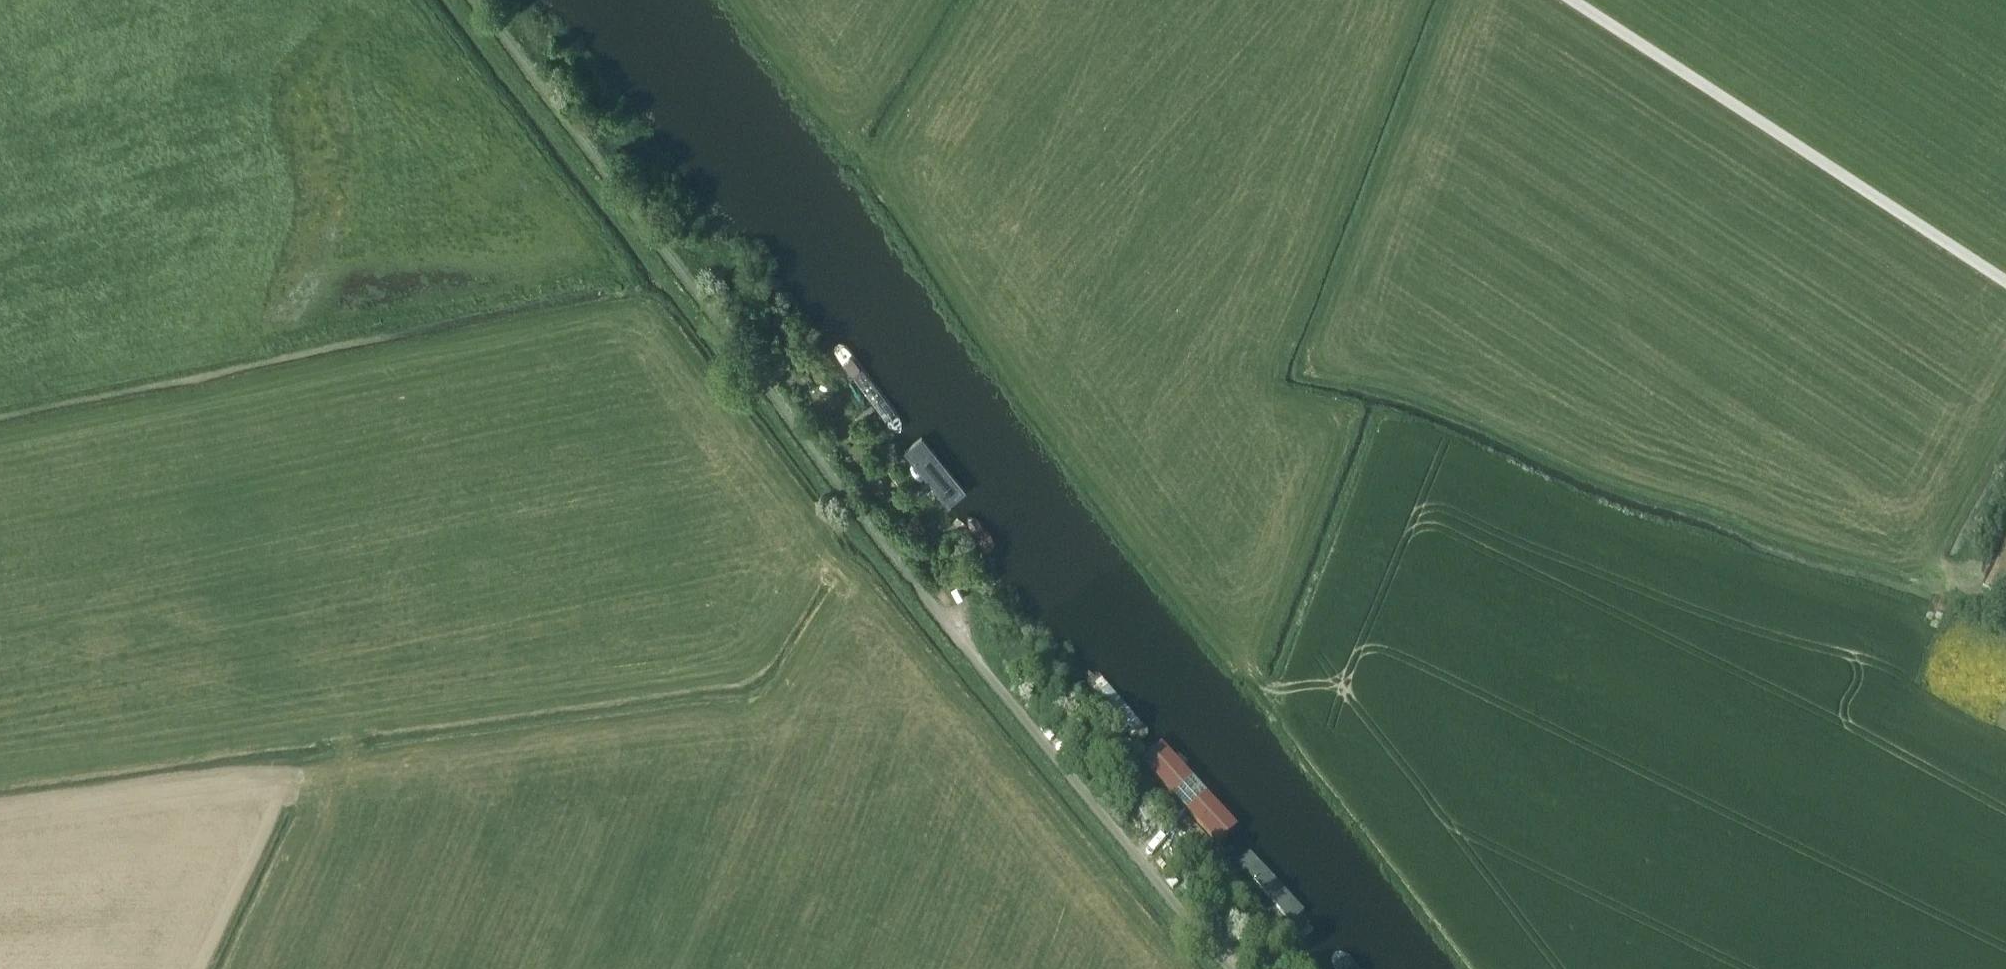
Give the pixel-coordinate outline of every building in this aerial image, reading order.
[(841,347),(828,357),(890,439),(903,429),(841,347)] [(965,545),(983,531),(922,451),(905,464),(965,545)] [(1097,671),(1076,686),(1127,753),(1147,738),(1097,671)] [(1231,834),(1186,778),(1167,793),(1213,849),(1231,834)] [(1294,943),(1310,928),(1251,864),(1235,879),(1294,943)] [(1329,968),(1353,968),(1340,954),(1326,966),(1329,968)]
